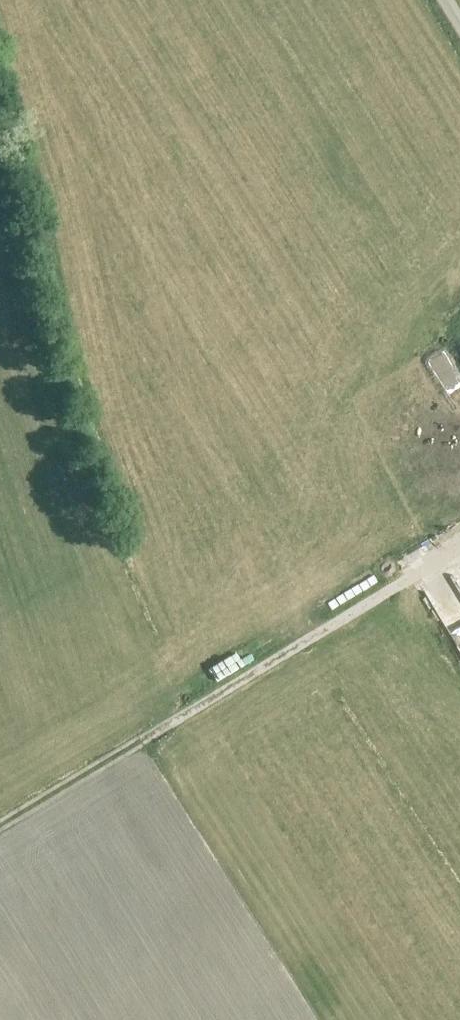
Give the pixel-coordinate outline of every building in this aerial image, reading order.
[(448,629),(459,622),(459,591),(443,560),(419,574),(448,629)]
